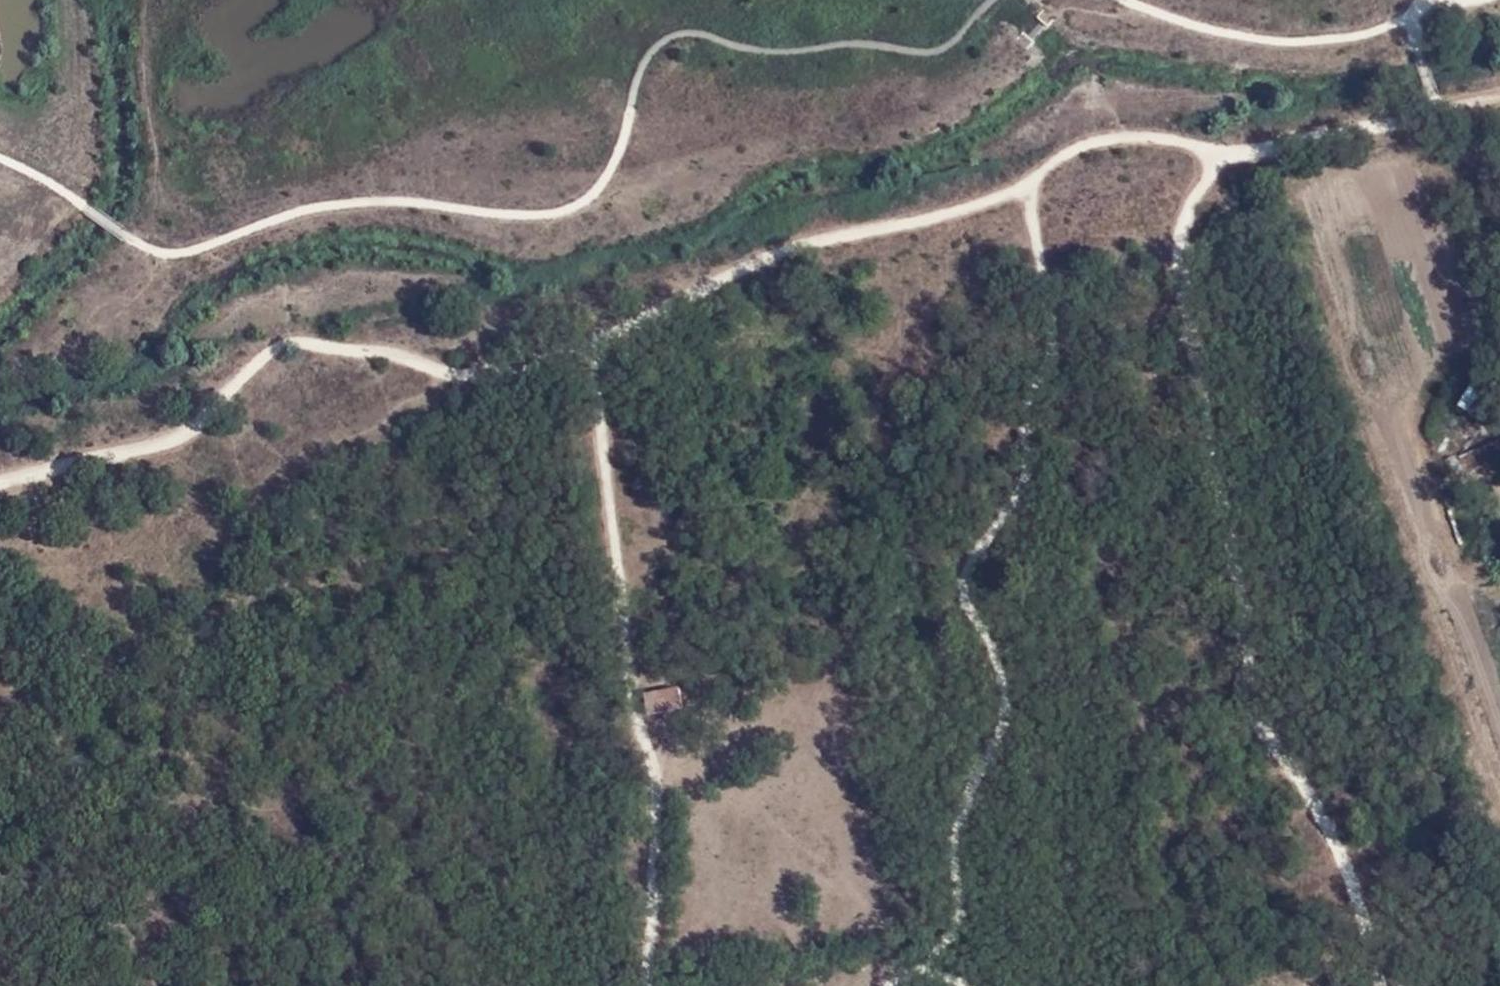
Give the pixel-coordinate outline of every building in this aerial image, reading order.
[(645,691),(649,712),(682,706),(678,685),(645,691)]
